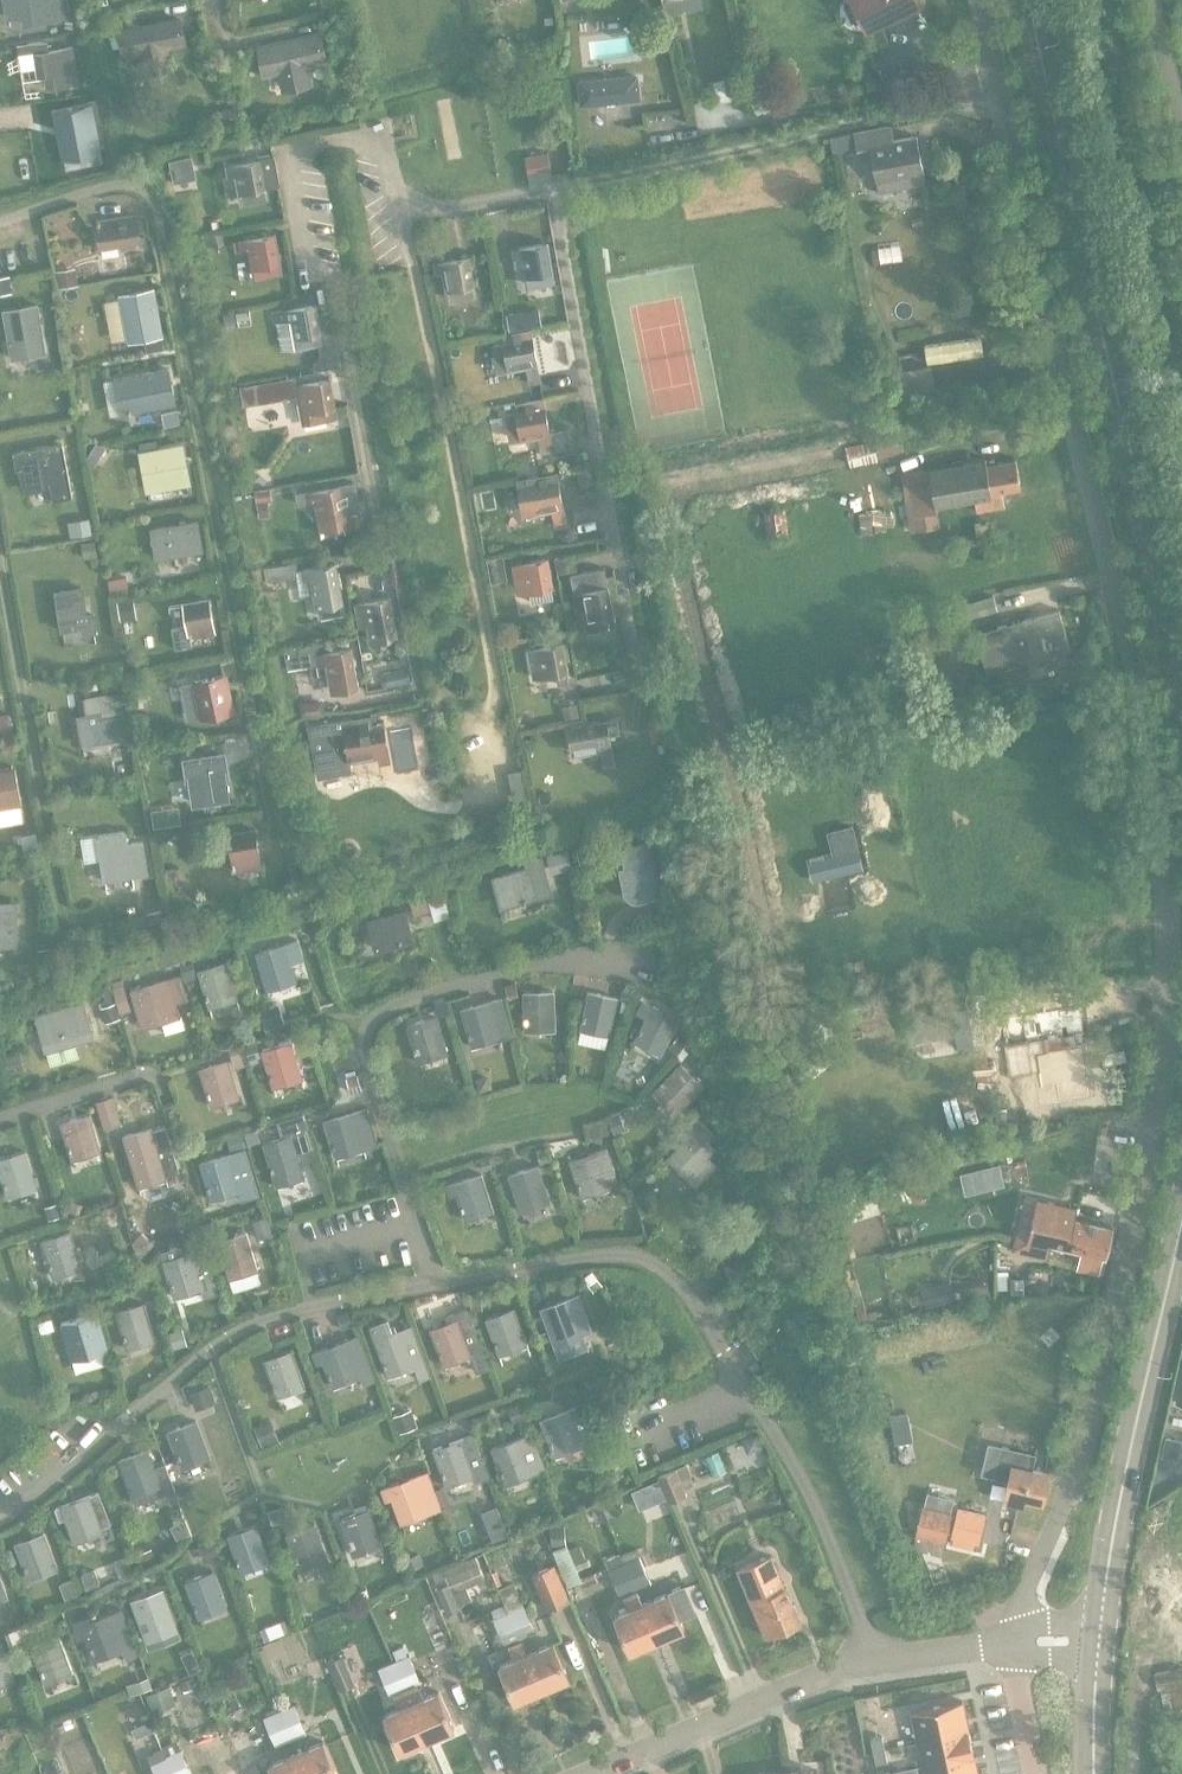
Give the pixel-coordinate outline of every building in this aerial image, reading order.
[(6,17),(21,14),(37,12),(39,21),(65,16),(62,0),(3,0),(6,17)] [(872,24),(915,4),(914,0),(860,0),(872,24)] [(166,66),(163,47),(181,43),(176,17),(117,30),(122,55),(137,52),(141,71),(166,66)] [(71,32),(54,35),(55,46),(73,43),(71,32)] [(258,47),(263,71),(279,68),(282,86),(307,81),(302,63),(321,59),(316,34),(258,47)] [(66,85),(65,73),(74,71),(71,48),(47,51),(46,43),(33,45),(34,53),(33,53),(37,77),(53,75),(55,87),(66,85)] [(636,75),(579,82),(581,104),(638,97),(636,75)] [(91,104),(54,112),(63,157),(100,150),(91,104)] [(229,107),(214,111),(218,127),(234,122),(229,107)] [(868,146),(876,192),(923,183),(915,136),(893,140),(890,126),(853,132),(829,136),(832,153),(856,149),(856,148),(868,146)] [(522,157),(527,183),(549,179),(544,153),(522,157)] [(189,155),(170,160),(170,161),(175,179),(194,174),(189,156),(189,155)] [(258,158),(227,164),(229,174),(239,173),(244,201),(265,197),(264,188),(278,185),(273,156),(258,158)] [(95,221),(99,245),(118,242),(119,249),(140,245),(135,214),(95,221)] [(221,231),(206,234),(208,245),(223,242),(221,231)] [(240,238),(242,249),(253,247),(258,276),(280,272),(273,233),(240,238)] [(240,238),(234,240),(236,251),(242,249),(240,238)] [(512,259),(514,266),(524,265),(528,286),(549,282),(542,242),(510,248),(512,259)] [(432,261),(433,272),(444,270),(449,299),(471,295),(463,256),(432,261)] [(74,265),(56,268),(59,285),(77,282),(74,265)] [(0,274),(0,290),(10,289),(8,273),(0,274)] [(153,288),(120,294),(121,298),(128,336),(128,340),(145,337),(161,334),(153,288)] [(282,308),(271,310),(273,321),(277,320),(284,319),(294,317),(300,346),(319,342),(321,354),(336,352),(328,310),(316,312),(314,302),(282,308)] [(2,310),(10,358),(43,352),(35,305),(2,310)] [(518,308),(506,311),(510,327),(521,325),(518,308)] [(236,311),(223,314),(226,327),(239,324),(236,311)] [(504,342),(492,345),(496,371),(526,366),(529,384),(541,382),(532,328),(511,331),(511,333),(503,334),(504,342)] [(161,334),(145,337),(147,350),(163,347),(161,334)] [(917,351),(898,355),(900,368),(920,364),(917,351)] [(920,364),(900,368),(906,394),(935,388),(929,362),(920,364)] [(112,378),(119,413),(173,402),(166,368),(112,378)] [(295,375),(240,385),(244,404),(298,394),(303,422),(314,420),(336,416),(335,415),(334,406),(328,377),(296,383),(295,375)] [(505,414),(509,435),(534,431),(535,435),(539,435),(542,454),(568,450),(563,429),(546,432),(540,399),(511,404),(512,413),(505,414)] [(345,404),(334,406),(335,415),(346,413),(345,404)] [(176,406),(163,409),(166,424),(178,422),(176,406)] [(899,435),(844,446),(849,466),(903,454),(899,435)] [(95,441),(85,457),(94,463),(105,447),(95,441)] [(154,441),(137,444),(139,453),(156,450),(154,441)] [(47,483),(53,499),(70,496),(61,442),(11,452),(14,468),(19,467),(25,489),(47,483)] [(139,453),(146,489),(187,482),(180,445),(156,450),(139,453)] [(899,473),(908,531),(935,526),(932,506),(972,498),(974,510),(1002,506),(1000,491),(1019,488),(1014,459),(983,464),(982,459),(899,473)] [(589,466),(577,469),(580,485),(593,483),(589,466)] [(516,479),(522,509),(547,505),(548,509),(552,508),(554,525),(562,524),(554,481),(553,473),(516,479)] [(354,482),(297,492),(299,503),(319,499),(325,528),(362,521),(354,482)] [(270,488),(254,491),(259,518),(270,515),(267,500),(272,500),(270,488)] [(784,508),(764,511),(767,534),(787,532),(784,508)] [(87,517),(72,519),(75,534),(90,532),(87,517)] [(989,520),(974,522),(976,535),(992,532),(989,520)] [(149,528),(154,557),(200,550),(195,521),(149,528)] [(94,538),(82,540),(84,556),(97,554),(94,538)] [(572,552),(554,556),(557,571),(575,568),(572,552)] [(502,553),(486,556),(488,568),(504,565),(502,553)] [(545,557),(513,563),(515,574),(525,572),(529,590),(531,601),(552,597),(545,557)] [(320,606),(323,616),(344,613),(342,601),(334,561),(302,568),(304,579),(315,577),(320,606)] [(504,565),(488,568),(490,580),(506,577),(504,565)] [(570,572),(574,590),(572,591),(576,610),(584,608),(588,629),(615,624),(604,567),(570,572)] [(126,576),(110,578),(113,593),(128,590),(126,576)] [(55,590),(60,628),(81,625),(82,631),(92,630),(90,613),(83,614),(79,587),(55,590)] [(371,624),(374,640),(395,636),(388,596),(356,601),(360,625),(371,624)] [(131,597),(117,600),(120,619),(134,616),(131,597)] [(192,645),(190,634),(212,630),(206,599),(182,603),(185,624),(172,626),(175,648),(192,645)] [(1019,620),(976,632),(987,672),(1030,660),(1067,650),(1056,610),(1019,620)] [(350,646),(328,650),(327,641),(284,649),(288,668),(311,665),(313,677),(333,674),(335,689),(357,685),(350,646)] [(535,646),(527,648),(532,676),(556,672),(557,683),(568,681),(567,672),(569,671),(564,641),(557,642),(535,646)] [(110,689),(79,694),(83,712),(72,714),(77,743),(96,740),(94,727),(106,725),(104,715),(127,711),(122,687),(125,686),(122,662),(107,664),(110,689)] [(384,672),(381,675),(382,682),(386,685),(410,681),(407,667),(384,672)] [(192,680),(200,715),(230,708),(223,674),(192,680)] [(323,698),(298,702),(300,715),(325,711),(323,698)] [(576,702),(562,705),(565,717),(579,714),(576,702)] [(0,713),(0,729),(11,727),(8,712),(0,713)] [(132,715),(130,720),(131,726),(135,730),(141,731),(146,728),(148,723),(147,717),(143,713),(138,712),(132,715)] [(371,714),(307,726),(318,778),(351,771),(349,756),(377,750),(379,761),(390,759),(384,727),(385,726),(383,718),(376,719),(377,723),(373,723),(371,714)] [(603,722),(567,728),(571,749),(596,745),(597,750),(600,750),(603,765),(610,764),(615,763),(610,732),(615,731),(613,720),(603,722)] [(664,722),(649,725),(652,740),(667,737),(664,722)] [(221,754),(182,761),(186,785),(189,785),(192,804),(230,797),(227,778),(229,778),(225,753),(221,754)] [(21,804),(15,767),(0,770),(0,808),(21,804)] [(433,777),(423,779),(425,789),(435,787),(433,777)] [(151,818),(151,819),(151,820),(151,821),(152,821),(152,822),(153,823),(154,824),(155,824),(156,825),(157,825),(158,825),(159,825),(160,824),(161,824),(161,823),(162,823),(162,822),(163,821),(163,820),(163,819),(163,818),(163,817),(163,816),(162,816),(162,815),(161,815),(161,814),(160,814),(160,813),(159,813),(158,813),(157,813),(156,813),(155,813),(154,814),(153,814),(153,815),(152,815),(152,816),(151,817),(151,818)] [(827,830),(832,852),(807,858),(812,879),(863,867),(853,824),(827,830)] [(77,837),(82,861),(98,858),(102,880),(145,872),(138,839),(123,841),(121,829),(77,837)] [(227,834),(233,869),(258,864),(252,829),(227,834)] [(36,833),(22,835),(25,849),(39,846),(36,833)] [(619,868),(624,891),(624,892),(625,895),(628,897),(630,898),(634,899),(636,899),(656,895),(646,843),(621,848),(624,867),(619,868)] [(595,844),(577,848),(580,865),(599,861),(595,844)] [(566,850),(546,855),(550,872),(570,867),(566,850)] [(492,879),(499,906),(534,896),(552,892),(542,854),(524,859),(527,869),(492,879)] [(426,894),(409,899),(414,913),(430,908),(426,894)] [(14,943),(13,901),(0,901),(0,944),(14,943)] [(185,906),(163,913),(166,923),(188,916),(185,906)] [(159,910),(146,914),(149,923),(161,919),(159,910)] [(367,920),(374,947),(410,937),(402,910),(367,920)] [(52,937),(37,939),(38,950),(54,947),(52,937)] [(282,944),(254,952),(265,989),(293,980),(288,963),(302,959),(296,939),(282,944)] [(196,969),(207,1006),(236,998),(225,961),(196,969)] [(192,962),(181,966),(185,980),(196,977),(192,962)] [(178,1015),(173,1000),(185,997),(179,974),(129,989),(140,1026),(149,1023),(160,1020),(163,1032),(182,1026),(179,1014),(178,1015)] [(515,981),(504,983),(507,997),(518,994),(515,981)] [(123,984),(113,987),(120,1011),(130,1008),(123,984)] [(621,987),(620,999),(621,999),(632,1001),(634,1001),(635,990),(621,987)] [(105,998),(100,1000),(101,1005),(115,1001),(111,988),(103,990),(105,998)] [(522,992),(523,1031),(552,1030),(551,991),(522,992)] [(578,1029),(607,1036),(616,998),(587,991),(578,1029)] [(460,1009),(471,1045),(499,1037),(513,1034),(502,997),(488,1000),(460,1009)] [(444,999),(434,1002),(438,1016),(448,1013),(444,999)] [(621,999),(620,1008),(630,1010),(632,1001),(621,999)] [(966,999),(914,1008),(914,1011),(919,1038),(955,1032),(957,1048),(973,1045),(966,1000),(966,999)] [(632,1040),(659,1053),(676,1019),(650,1006),(641,1000),(635,1011),(644,1016),(632,1040)] [(115,1001),(101,1005),(106,1020),(120,1016),(115,1001)] [(277,1002),(259,1008),(264,1025),(283,1020),(277,1002)] [(66,1006),(35,1015),(45,1048),(90,1035),(80,1004),(66,1008),(66,1006)] [(1028,1009),(1013,1012),(1016,1032),(1032,1030),(1032,1033),(1049,1030),(1051,1042),(1046,1043),(1050,1063),(1065,1060),(1068,1077),(1062,1078),(1065,1096),(1084,1093),(1081,1077),(1089,1075),(1083,1037),(1076,1038),(1074,1026),(1075,1026),(1072,1004),(1029,1012),(1028,1009)] [(404,1025),(416,1062),(444,1053),(433,1016),(404,1025)] [(677,1034),(667,1045),(675,1052),(685,1043),(685,1042),(677,1034)] [(256,1041),(244,1045),(249,1063),(261,1059),(256,1041)] [(260,1050),(272,1087),(300,1079),(289,1041),(260,1050)] [(239,1045),(228,1048),(233,1067),(244,1064),(239,1045)] [(18,1051),(6,1055),(11,1072),(24,1068),(18,1051)] [(198,1069),(209,1105),(237,1097),(226,1060),(198,1069)] [(652,1091),(674,1112),(701,1085),(679,1064),(652,1091)] [(357,1073),(346,1076),(350,1091),(361,1088),(357,1073)] [(488,1073),(475,1076),(478,1089),(492,1086),(488,1073)] [(102,1099),(97,1102),(105,1129),(121,1125),(112,1096),(102,1099)] [(366,1107),(324,1120),(334,1154),(377,1142),(366,1107)] [(300,1113),(276,1120),(281,1135),(307,1127),(302,1112),(300,1113)] [(620,1113),(609,1118),(615,1132),(626,1128),(620,1113)] [(666,1159),(695,1187),(714,1166),(706,1159),(714,1151),(704,1141),(711,1133),(692,1115),(676,1132),(685,1140),(666,1159)] [(60,1124),(72,1162),(99,1153),(87,1116),(60,1124)] [(606,1122),(590,1124),(592,1135),(608,1132),(606,1122)] [(121,1137),(137,1188),(165,1180),(164,1176),(177,1172),(164,1128),(151,1132),(150,1128),(121,1137)] [(257,1129),(245,1133),(249,1144),(260,1141),(257,1129)] [(273,1180),(275,1186),(303,1178),(301,1172),(296,1152),(311,1148),(306,1130),(290,1135),(263,1143),(273,1180)] [(241,1132),(226,1136),(230,1149),(244,1145),(241,1132)] [(546,1146),(536,1150),(540,1164),(551,1160),(546,1146)] [(609,1188),(606,1180),(615,1177),(605,1148),(597,1150),(569,1160),(581,1197),(609,1188)] [(238,1191),(241,1199),(258,1194),(244,1149),(227,1154),(200,1163),(210,1199),(238,1191)] [(6,1199),(34,1190),(23,1153),(0,1160),(0,1178),(6,1199)] [(999,1163),(985,1167),(989,1186),(1004,1182),(999,1163)] [(508,1174),(520,1210),(548,1201),(536,1165),(508,1174)] [(445,1185),(449,1196),(455,1194),(464,1220),(492,1211),(480,1173),(452,1182),(445,1185)] [(871,1185),(841,1197),(851,1221),(881,1209),(871,1185)] [(1034,1197),(1025,1238),(1048,1243),(1064,1247),(1079,1251),(1075,1267),(1096,1271),(1100,1255),(1103,1256),(1109,1227),(1072,1218),(1074,1207),(1036,1198),(1034,1197)] [(70,1198),(66,1208),(78,1214),(82,1204),(70,1198)] [(58,1205),(45,1209),(48,1220),(61,1216),(58,1205)] [(119,1215),(106,1218),(108,1229),(121,1226),(119,1215)] [(265,1216),(252,1219),(257,1237),(270,1233),(265,1216)] [(141,1232),(135,1239),(145,1248),(152,1240),(141,1232)] [(40,1241),(52,1278),(80,1270),(69,1233),(40,1241)] [(216,1242),(227,1278),(255,1269),(244,1233),(216,1242)] [(160,1252),(174,1298),(200,1289),(203,1297),(217,1293),(203,1248),(180,1255),(178,1247),(160,1252)] [(744,1261),(727,1264),(730,1279),(746,1276),(744,1261)] [(852,1261),(843,1263),(846,1277),(855,1275),(852,1261)] [(147,1271),(135,1275),(139,1288),(152,1285),(147,1271)] [(591,1271),(583,1278),(593,1290),(601,1283),(591,1271)] [(1023,1277),(1009,1277),(1009,1293),(1023,1293),(1023,1277)] [(948,1282),(937,1285),(942,1303),(953,1300),(948,1282)] [(481,1292),(471,1292),(471,1308),(481,1308),(481,1292)] [(540,1308),(553,1344),(558,1357),(586,1347),(581,1334),(590,1330),(577,1294),(540,1308)] [(115,1312),(126,1349),(154,1340),(143,1304),(115,1312)] [(470,1354),(475,1371),(489,1366),(467,1306),(444,1315),(447,1321),(428,1328),(441,1365),(470,1354)] [(484,1319),(498,1355),(525,1345),(511,1309),(484,1319)] [(348,1310),(337,1314),(342,1328),(353,1324),(348,1310)] [(89,1315),(60,1324),(71,1361),(100,1352),(108,1350),(97,1313),(89,1315)] [(51,1318),(37,1322),(41,1332),(54,1328),(51,1318)] [(368,1327),(373,1340),(387,1376),(413,1366),(418,1380),(429,1376),(410,1326),(390,1333),(385,1320),(368,1327)] [(181,1328),(167,1332),(172,1348),(185,1344),(181,1328)] [(312,1352),(316,1363),(322,1361),(332,1386),(358,1376),(361,1382),(373,1377),(358,1335),(345,1340),(312,1352)] [(262,1361),(275,1396),(302,1387),(289,1351),(262,1361)] [(1174,1403),(1181,1405),(1181,1368),(1174,1403)] [(208,1385),(190,1392),(195,1405),(213,1398),(208,1385)] [(519,1402),(507,1406),(512,1421),(524,1417),(519,1402)] [(538,1419),(552,1456),(595,1440),(581,1403),(538,1419)] [(411,1409),(394,1415),(399,1431),(417,1425),(411,1409)] [(167,1431),(181,1467),(209,1457),(195,1420),(167,1431)] [(269,1420),(254,1426),(261,1444),(276,1437),(269,1420)] [(755,1432),(740,1438),(745,1449),(751,1451),(762,1447),(755,1432)] [(489,1448),(503,1484),(543,1469),(529,1433),(489,1448)] [(459,1439),(432,1449),(445,1486),(473,1476),(475,1481),(488,1476),(472,1434),(459,1439)] [(1166,1436),(1162,1452),(1178,1456),(1181,1439),(1166,1436)] [(620,1444),(608,1449),(613,1460),(625,1455),(620,1444)] [(1001,1444),(994,1475),(1007,1478),(1002,1499),(1021,1504),(1023,1496),(1040,1501),(1047,1473),(1031,1469),(1035,1453),(1001,1444)] [(146,1450),(119,1460),(132,1496),(135,1504),(175,1489),(165,1463),(153,1468),(146,1450)] [(717,1450),(704,1456),(713,1475),(726,1470),(717,1450)] [(658,1475),(669,1500),(687,1493),(684,1488),(695,1483),(686,1463),(675,1466),(676,1469),(658,1475)] [(390,1498),(400,1523),(440,1508),(426,1471),(380,1489),(384,1500),(390,1498)] [(60,1506),(55,1509),(59,1520),(64,1517),(74,1543),(102,1532),(100,1527),(110,1523),(98,1492),(88,1496),(60,1506)] [(356,1512),(340,1518),(353,1555),(381,1545),(368,1508),(367,1508),(365,1501),(354,1506),(356,1512)] [(282,1504),(267,1510),(272,1522),(287,1517),(282,1504)] [(922,1505),(914,1537),(944,1542),(951,1512),(922,1505)] [(957,1508),(950,1535),(978,1542),(984,1515),(957,1508)] [(503,1520),(489,1525),(494,1539),(508,1534),(503,1520)] [(285,1534),(299,1570),(326,1560),(313,1524),(285,1534)] [(227,1535),(240,1571),(268,1561),(254,1525),(227,1535)] [(565,1544),(564,1525),(550,1526),(551,1544),(565,1544)] [(14,1543),(28,1579),(56,1568),(42,1532),(14,1543)] [(214,1540),(198,1546),(204,1562),(220,1556),(214,1540)] [(566,1543),(553,1549),(563,1576),(568,1585),(581,1579),(578,1570),(566,1543)] [(151,1547),(135,1553),(139,1562),(154,1556),(151,1547)] [(657,1640),(641,1604),(636,1591),(651,1584),(636,1548),(620,1554),(619,1551),(604,1557),(621,1597),(623,1596),(628,1609),(614,1615),(629,1652),(657,1640)] [(418,1552),(404,1558),(408,1568),(423,1563),(418,1552)] [(474,1554),(443,1568),(458,1603),(474,1597),(469,1585),(485,1579),(474,1554)] [(128,1555),(115,1560),(120,1575),(133,1570),(128,1555)] [(738,1567),(765,1635),(799,1621),(785,1586),(783,1587),(770,1555),(738,1567)] [(531,1572),(547,1609),(570,1599),(554,1562),(531,1572)] [(443,1568),(433,1572),(438,1586),(436,1587),(446,1611),(447,1612),(460,1607),(458,1603),(443,1568)] [(94,1569),(79,1574),(85,1589),(100,1583),(94,1569)] [(184,1581),(198,1617),(215,1611),(225,1607),(212,1571),(184,1581)] [(1168,1574),(1161,1635),(1181,1638),(1181,1576),(1168,1574)] [(72,1578),(60,1583),(65,1598),(78,1593),(72,1578)] [(493,1619),(498,1633),(529,1620),(523,1606),(512,1579),(496,1585),(504,1604),(490,1609),(494,1619),(493,1619)] [(668,1592),(641,1604),(657,1640),(683,1629),(679,1619),(695,1612),(683,1586),(668,1592)] [(364,1587),(357,1590),(360,1598),(367,1595),(364,1587)] [(162,1590),(132,1601),(149,1648),(179,1637),(162,1590)] [(138,1654),(121,1608),(89,1620),(87,1616),(72,1621),(78,1637),(85,1635),(94,1660),(121,1650),(125,1658),(138,1654)] [(285,1617),(262,1626),(266,1639),(290,1630),(285,1617)] [(529,1620),(498,1633),(505,1647),(507,1646),(513,1659),(498,1665),(514,1701),(542,1689),(526,1653),(521,1640),(535,1634),(529,1620)] [(30,1649),(44,1685),(72,1674),(58,1638),(30,1649)] [(552,1642),(526,1653),(542,1689),(568,1678),(552,1642)] [(14,1681),(1,1645),(0,1645),(0,1686),(14,1681)] [(392,1650),(396,1661),(407,1656),(402,1646),(392,1650)] [(193,1648),(179,1653),(184,1667),(199,1662),(193,1648)] [(328,1662),(340,1689),(354,1683),(342,1656),(328,1662)] [(396,1661),(378,1669),(384,1683),(415,1670),(408,1656),(407,1656),(396,1661)] [(1157,1688),(1162,1687),(1165,1708),(1181,1706),(1181,1666),(1155,1671),(1157,1688)] [(415,1670),(384,1683),(390,1696),(393,1694),(399,1708),(383,1714),(399,1750),(427,1738),(405,1690),(417,1685),(420,1683),(415,1670)] [(191,1674),(179,1678),(183,1690),(195,1685),(191,1674)] [(147,1675),(126,1683),(130,1693),(151,1686),(147,1675)] [(146,1693),(153,1712),(177,1703),(170,1684),(146,1693)] [(422,1698),(417,1685),(405,1690),(427,1738),(453,1727),(437,1691),(422,1698)] [(968,1730),(962,1700),(911,1711),(917,1741),(968,1730)] [(293,1703),(278,1710),(291,1739),(306,1732),(293,1703)] [(291,1739),(278,1710),(263,1716),(275,1745),(291,1739)] [(151,1721),(132,1729),(135,1738),(155,1730),(151,1721)] [(973,1752),(968,1730),(917,1741),(922,1763),(973,1752)] [(296,1751),(306,1773),(338,1773),(323,1739),(296,1751)] [(155,1773),(160,1773),(185,1762),(180,1750),(166,1756),(162,1748),(146,1756),(155,1773)] [(296,1751),(268,1763),(273,1773),(306,1773),(296,1751)] [(973,1752),(922,1763),(924,1773),(978,1773),(973,1752)] [(160,1773),(191,1773),(185,1762),(160,1773)]
